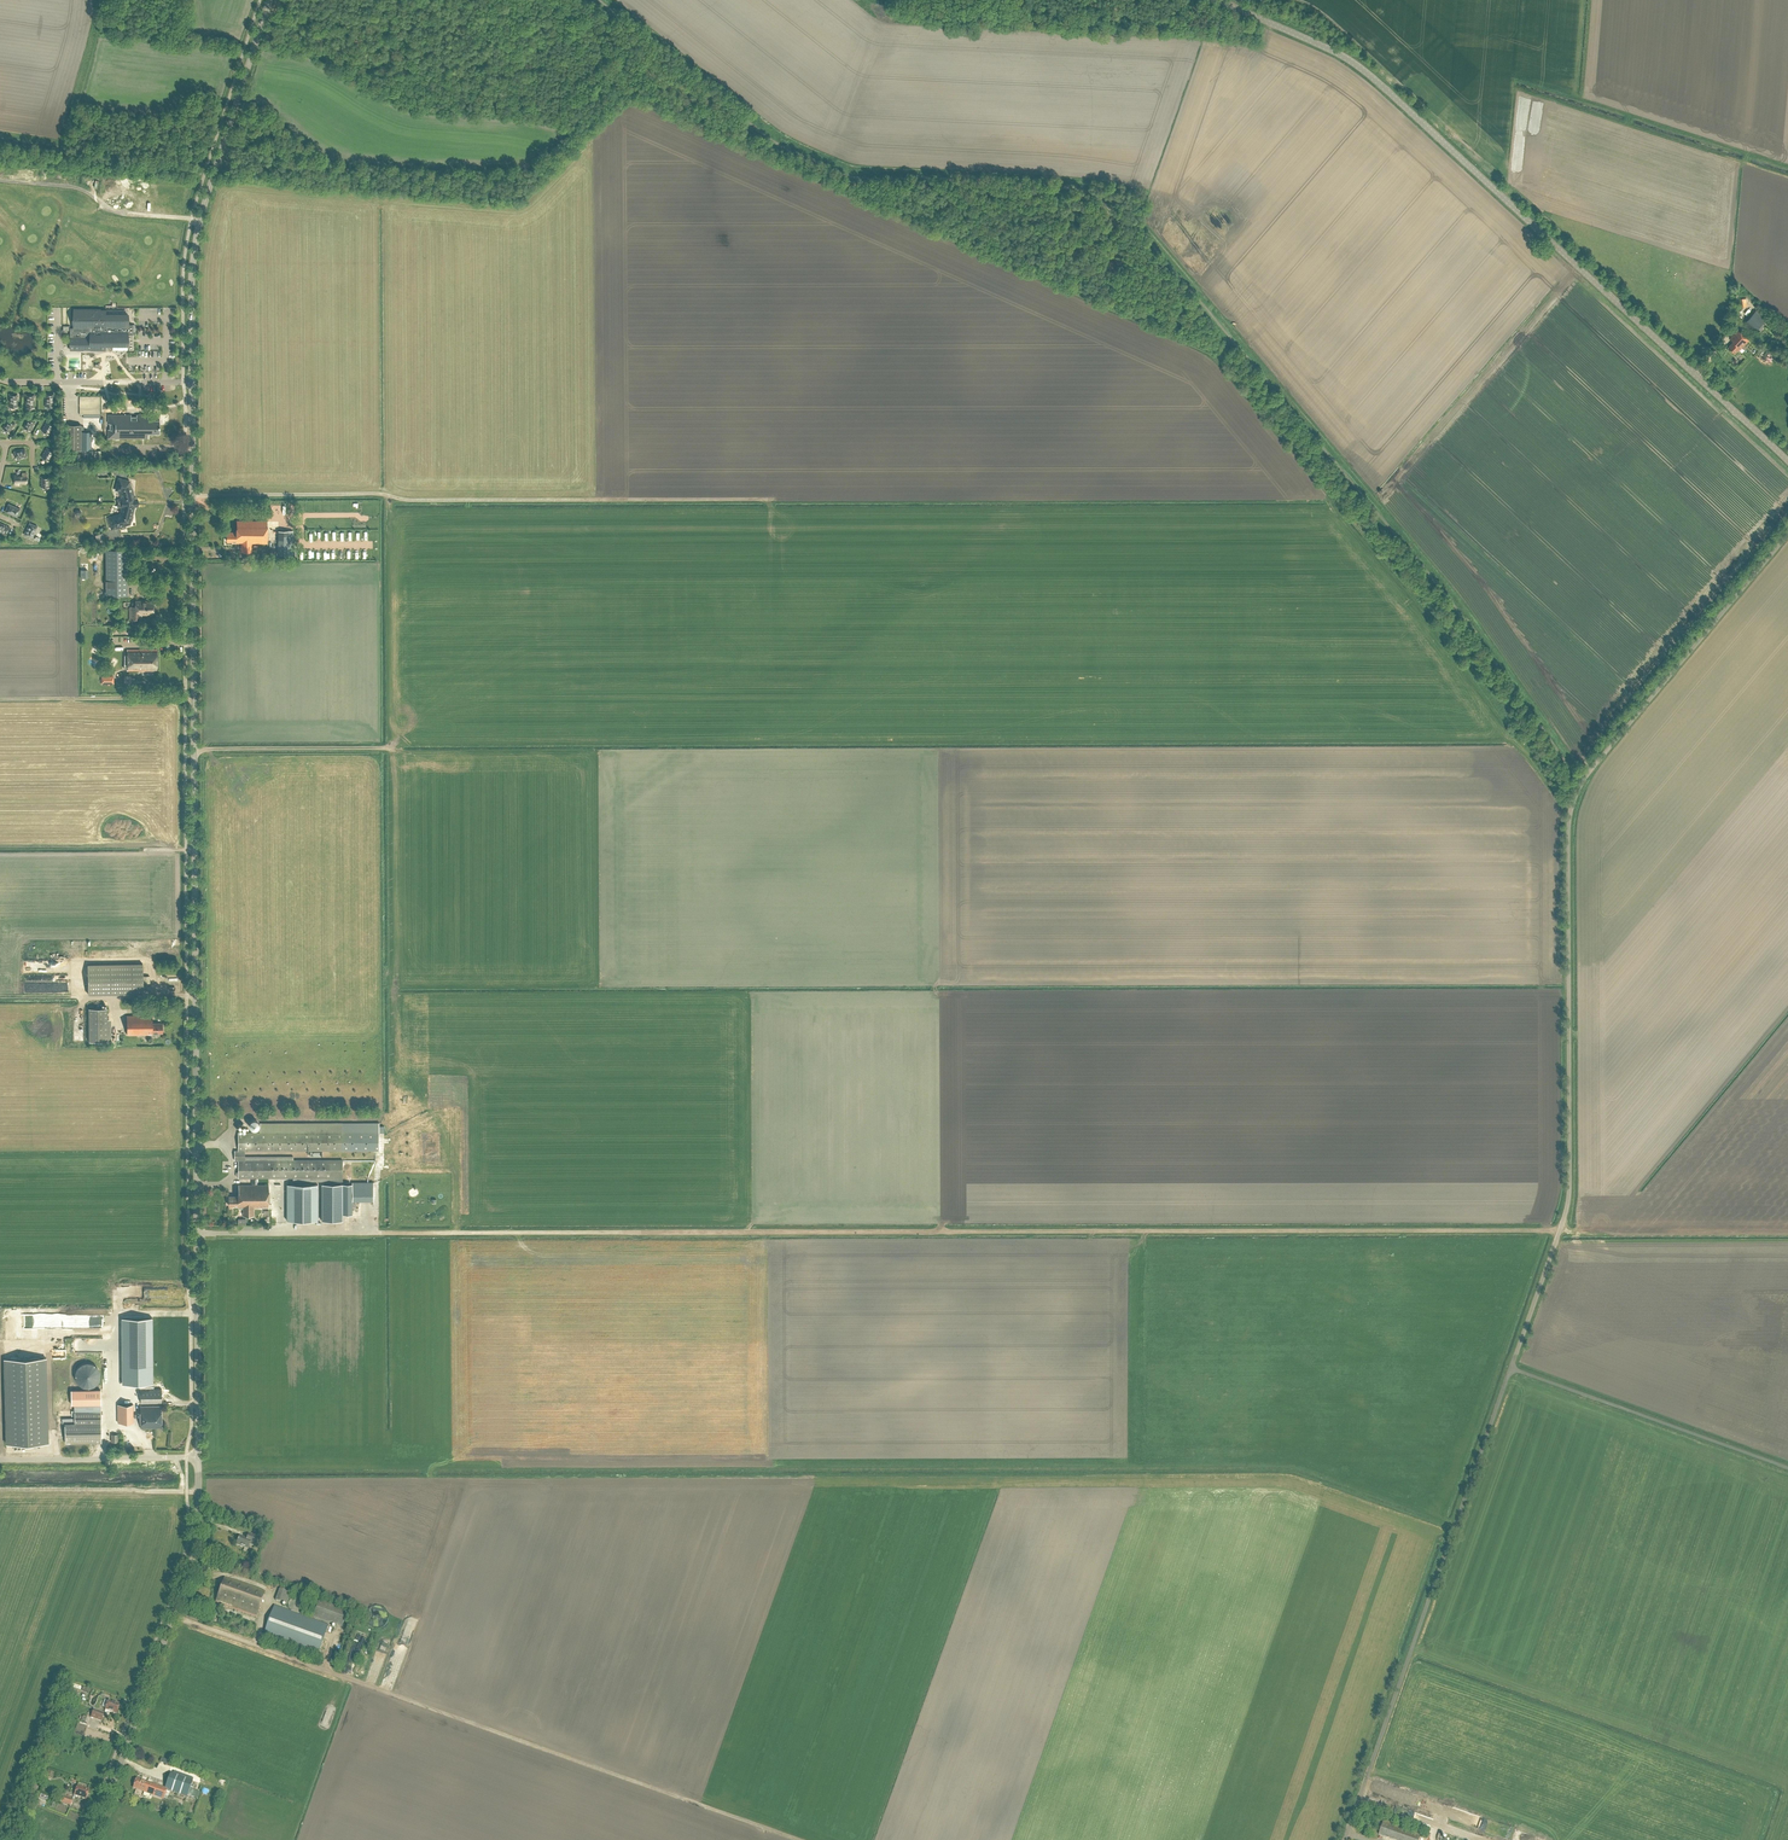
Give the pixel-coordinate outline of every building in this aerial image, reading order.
[(106,314),(106,309),(73,309),(73,328),(70,328),(70,332),(70,334),(70,341),(70,344),(70,349),(80,349),(93,349),(95,349),(106,349),(106,345),(109,345),(119,345),(128,345),(128,340),(128,336),(128,335),(133,335),(133,324),(128,324),(128,314),(114,314),(106,314)] [(1765,326),(1762,323),(1766,318),(1756,309),(1744,323),(1754,332),(1757,328),(1760,331),(1765,326)] [(1742,348),(1749,340),(1737,329),(1729,338),(1733,341),(1727,347),(1734,353),(1737,349),(1738,350),(1741,347),(1742,348)] [(69,371),(80,370),(79,361),(68,362),(69,371)] [(44,406),(53,406),(53,399),(52,399),(52,397),(53,397),(53,393),(44,393),(44,406)] [(17,399),(17,397),(18,397),(18,394),(9,394),(9,407),(18,407),(18,399),(17,399)] [(34,398),(34,394),(25,394),(25,407),(34,407),(34,400),(33,399),(33,397),(34,398)] [(101,396),(80,396),(80,415),(101,415),(101,396)] [(108,431),(108,437),(141,437),(148,437),(148,436),(148,433),(151,433),(157,433),(159,433),(159,419),(157,419),(151,419),(148,419),(148,414),(139,414),(136,414),(136,416),(130,416),(130,414),(108,414),(108,423),(109,423),(109,429),(108,429),(108,431)] [(23,427),(31,431),(33,427),(33,426),(34,425),(36,422),(29,418),(23,427)] [(3,428),(10,433),(13,429),(12,428),(14,427),(16,424),(9,419),(3,428)] [(42,431),(50,435),(52,430),(51,430),(52,428),(53,429),(55,426),(47,421),(42,431)] [(81,450),(82,425),(66,424),(66,450),(81,450)] [(15,451),(17,460),(22,458),(22,457),(24,457),(24,458),(27,457),(25,448),(15,451)] [(42,457),(49,461),(52,457),(51,456),(52,454),(53,455),(54,452),(47,448),(42,457)] [(27,482),(27,473),(22,473),(22,475),(14,475),(14,482),(27,482)] [(50,487),(50,477),(41,477),(41,480),(42,480),(42,482),(41,482),(41,487),(50,487)] [(134,499),(132,488),(131,484),(130,484),(129,481),(119,478),(116,489),(121,491),(122,494),(121,495),(122,498),(118,499),(119,499),(119,505),(118,506),(122,507),(121,510),(122,510),(121,514),(109,517),(112,528),(120,526),(119,525),(125,524),(125,525),(130,523),(130,520),(131,520),(132,517),(132,516),(134,506),(137,506),(138,504),(138,500),(137,498),(134,499)] [(17,517),(20,508),(9,503),(5,511),(17,517)] [(266,543),(267,521),(237,521),(236,532),(226,532),(226,540),(231,540),(231,543),(241,543),(241,552),(251,552),(252,543),(266,543)] [(4,525),(4,524),(0,522),(0,532),(6,534),(9,526),(6,525),(6,526),(4,525)] [(32,538),(37,526),(29,522),(24,534),(32,538)] [(278,530),(278,554),(293,554),(293,530),(278,530)] [(105,541),(103,532),(95,534),(98,544),(105,541)] [(106,595),(128,595),(128,549),(106,549),(106,595)] [(153,614),(153,602),(142,601),(142,600),(135,601),(135,607),(132,607),(132,620),(140,620),(140,614),(153,614)] [(157,670),(157,648),(127,649),(127,663),(124,663),(124,668),(127,668),(127,670),(157,670)] [(113,669),(118,663),(113,659),(108,666),(113,669)] [(100,680),(101,688),(113,687),(113,679),(100,680)] [(88,994),(143,993),(143,962),(88,963),(88,994)] [(107,1018),(107,1007),(88,1007),(89,1040),(111,1040),(111,1018),(107,1018)] [(152,1023),(152,1015),(127,1015),(127,1034),(152,1034),(152,1032),(163,1032),(162,1023),(152,1023)] [(258,1127),(259,1125),(259,1123),(258,1120),(256,1119),(254,1118),(252,1119),(250,1120),(249,1122),(249,1125),(249,1127),(251,1128),(254,1129),(256,1128),(258,1127)] [(245,1156),(245,1150),(342,1150),(342,1122),(260,1122),(260,1131),(238,1131),(238,1149),(234,1149),(234,1160),(238,1160),(238,1178),(293,1178),(293,1181),(342,1181),(342,1159),(293,1159),(293,1156),(245,1156)] [(287,1183),(287,1220),(318,1220),(318,1183),(287,1183)] [(268,1207),(268,1184),(238,1184),(238,1196),(228,1196),(228,1205),(233,1205),(233,1207),(243,1207),(243,1215),(254,1215),(254,1207),(268,1207)] [(322,1220),(343,1220),(343,1184),(322,1184),(322,1220)] [(51,1312),(52,1323),(63,1322),(63,1311),(51,1312)] [(49,1338),(47,1314),(35,1315),(35,1324),(36,1324),(37,1332),(39,1332),(39,1336),(41,1336),(41,1339),(49,1338)] [(154,1383),(153,1317),(121,1317),(121,1384),(154,1383)] [(82,1352),(82,1344),(74,1344),(75,1355),(87,1354),(87,1352),(82,1352)] [(49,1442),(46,1357),(3,1358),(6,1444),(49,1442)] [(100,1376),(100,1372),(98,1367),(94,1364),(90,1362),(85,1362),(81,1363),(77,1366),(75,1371),(75,1375),(76,1380),(78,1383),(82,1386),(87,1387),(91,1387),(95,1384),(98,1381),(100,1376)] [(101,1442),(101,1388),(71,1389),(71,1404),(74,1404),(75,1422),(65,1422),(65,1442),(101,1442)] [(140,1406),(140,1427),(161,1427),(161,1405),(150,1406),(150,1401),(162,1401),(161,1388),(140,1388),(140,1402),(146,1401),(146,1406),(140,1406)] [(133,1422),(133,1403),(117,1403),(118,1422),(133,1422)] [(255,1546),(258,1538),(250,1535),(248,1540),(239,1536),(236,1546),(248,1550),(250,1545),(255,1546)] [(256,1618),(265,1593),(225,1578),(216,1604),(256,1618)] [(288,1606),(292,1595),(280,1590),(276,1602),(288,1606)] [(296,1614),(297,1614),(298,1614),(300,1613),(301,1613),(302,1612),(303,1611),(303,1610),(304,1609),(304,1608),(305,1607),(305,1606),(305,1605),(304,1603),(304,1602),(303,1601),(303,1600),(302,1600),(301,1599),(300,1598),(298,1598),(297,1598),(296,1598),(295,1598),(294,1598),(293,1599),(292,1600),(291,1600),(290,1601),(289,1602),(289,1603),(289,1605),(289,1606),(289,1607),(289,1608),(289,1609),(290,1610),(291,1611),(292,1612),(293,1613),(294,1613),(295,1614),(296,1614)] [(342,1629),(349,1610),(321,1600),(314,1619),(342,1629)] [(315,1656),(326,1626),(272,1607),(261,1637),(315,1656)] [(358,1639),(355,1649),(361,1651),(364,1640),(358,1639)] [(386,1673),(396,1677),(401,1665),(396,1663),(398,1658),(393,1656),(386,1673)] [(375,1686),(382,1659),(376,1658),(369,1684),(375,1686)] [(105,1700),(102,1708),(105,1709),(105,1710),(106,1710),(105,1712),(106,1715),(108,1715),(110,1712),(117,1715),(120,1705),(108,1701),(105,1700)] [(101,1722),(104,1713),(93,1709),(90,1718),(101,1722)] [(88,1725),(90,1719),(83,1716),(81,1722),(88,1725)] [(590,1758),(588,1763),(600,1767),(602,1763),(590,1758)] [(187,1798),(193,1781),(170,1773),(165,1789),(148,1783),(136,1779),(133,1789),(144,1793),(163,1800),(167,1790),(187,1798)] [(86,1800),(89,1791),(78,1786),(74,1796),(86,1800)] [(209,1788),(205,1787),(200,1802),(205,1803),(209,1788)] [(197,1792),(190,1790),(188,1796),(195,1798),(197,1792)] [(71,1806),(73,1799),(63,1795),(61,1802),(71,1806)] [(1422,1834),(1384,1821),(1378,1838),(1384,1839),(1420,1839),(1422,1834)]
